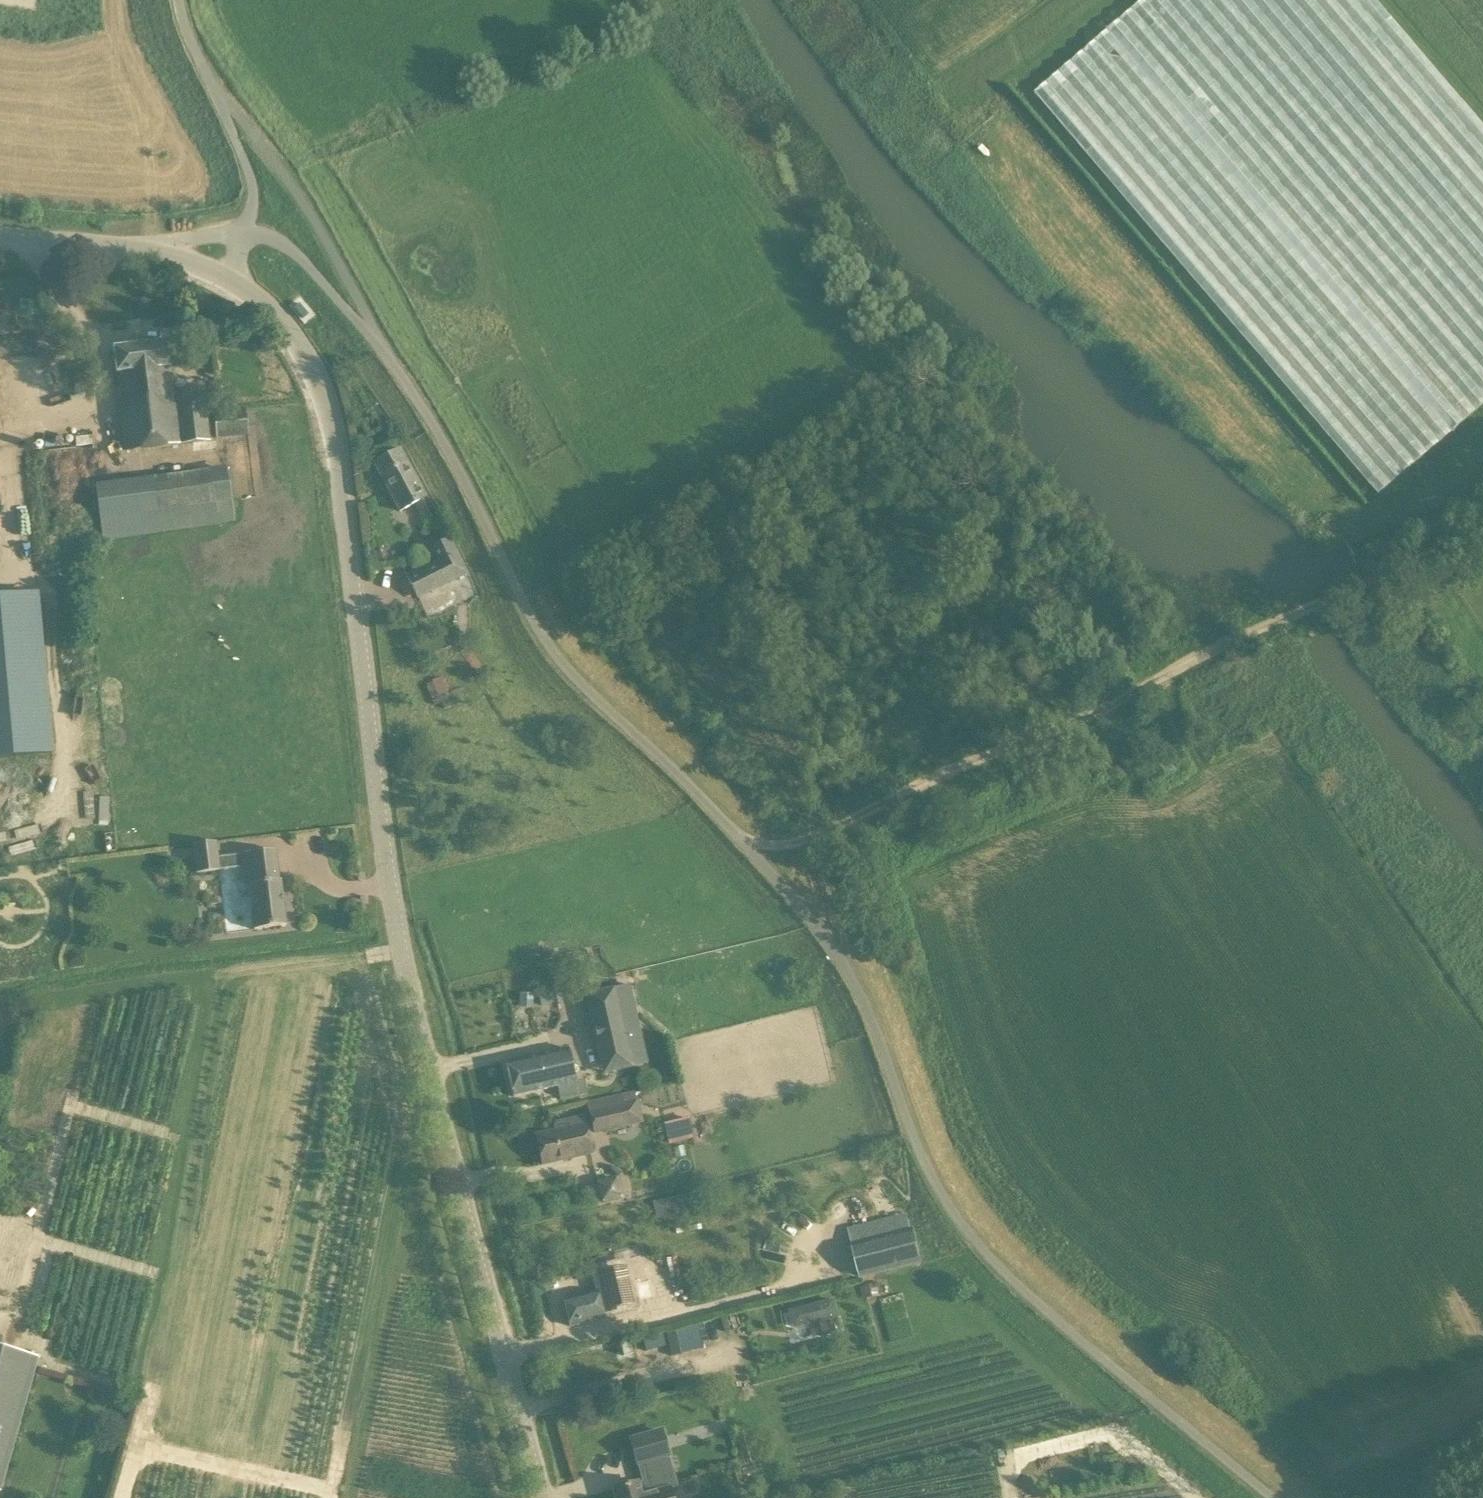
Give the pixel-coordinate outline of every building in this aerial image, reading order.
[(125,451),(178,445),(209,442),(202,388),(172,392),(169,368),(170,368),(168,342),(112,349),(115,374),(116,373),(125,451)] [(215,439),(248,435),(244,409),(244,407),(212,410),(215,439)] [(399,448),(372,463),(398,511),(414,502),(423,521),(436,515),(426,496),(399,448)] [(140,477),(96,484),(104,539),(148,533),(140,477)] [(468,574),(450,538),(427,548),(433,562),(405,576),(415,598),(468,574)] [(0,595),(0,758),(51,753),(36,592),(0,595)] [(428,680),(434,696),(447,691),(441,675),(428,680)] [(217,842),(194,844),(197,873),(219,871),(217,842)] [(238,848),(245,942),(292,937),(281,842),(238,848)] [(632,1067),(614,987),(583,994),(602,1074),(632,1067)] [(552,1088),(556,1087),(557,1088),(559,1099),(586,1093),(583,1082),(574,1083),(565,1049),(505,1063),(511,1088),(513,1097),(552,1088)] [(630,1125),(624,1101),(587,1109),(593,1134),(630,1125)] [(541,1164),(590,1153),(582,1116),(553,1123),(554,1130),(534,1134),(541,1164)] [(664,1124),(668,1144),(689,1139),(684,1119),(664,1124)] [(599,1182),(603,1200),(621,1196),(617,1178),(599,1182)] [(688,1212),(684,1195),(652,1202),(655,1219),(688,1212)] [(919,1259),(911,1229),(908,1215),(908,1214),(907,1214),(850,1228),(852,1243),(851,1243),(858,1274),(919,1259)] [(605,1278),(607,1297),(650,1292),(648,1273),(605,1278)] [(569,1328),(602,1319),(602,1314),(596,1292),(562,1301),(569,1328)] [(832,1298),(788,1309),(792,1325),(817,1319),(822,1336),(835,1332),(831,1315),(836,1314),(832,1298)] [(643,1339),(646,1351),(665,1346),(662,1335),(643,1339)] [(621,1356),(632,1354),(629,1340),(618,1344),(621,1356)] [(37,1360),(0,1349),(0,1490),(37,1360)] [(667,1455),(660,1432),(632,1440),(638,1463),(644,1461),(667,1455)] [(611,1490),(614,1497),(671,1497),(668,1489),(676,1486),(667,1455),(644,1461),(649,1479),(637,1483),(611,1490)]
